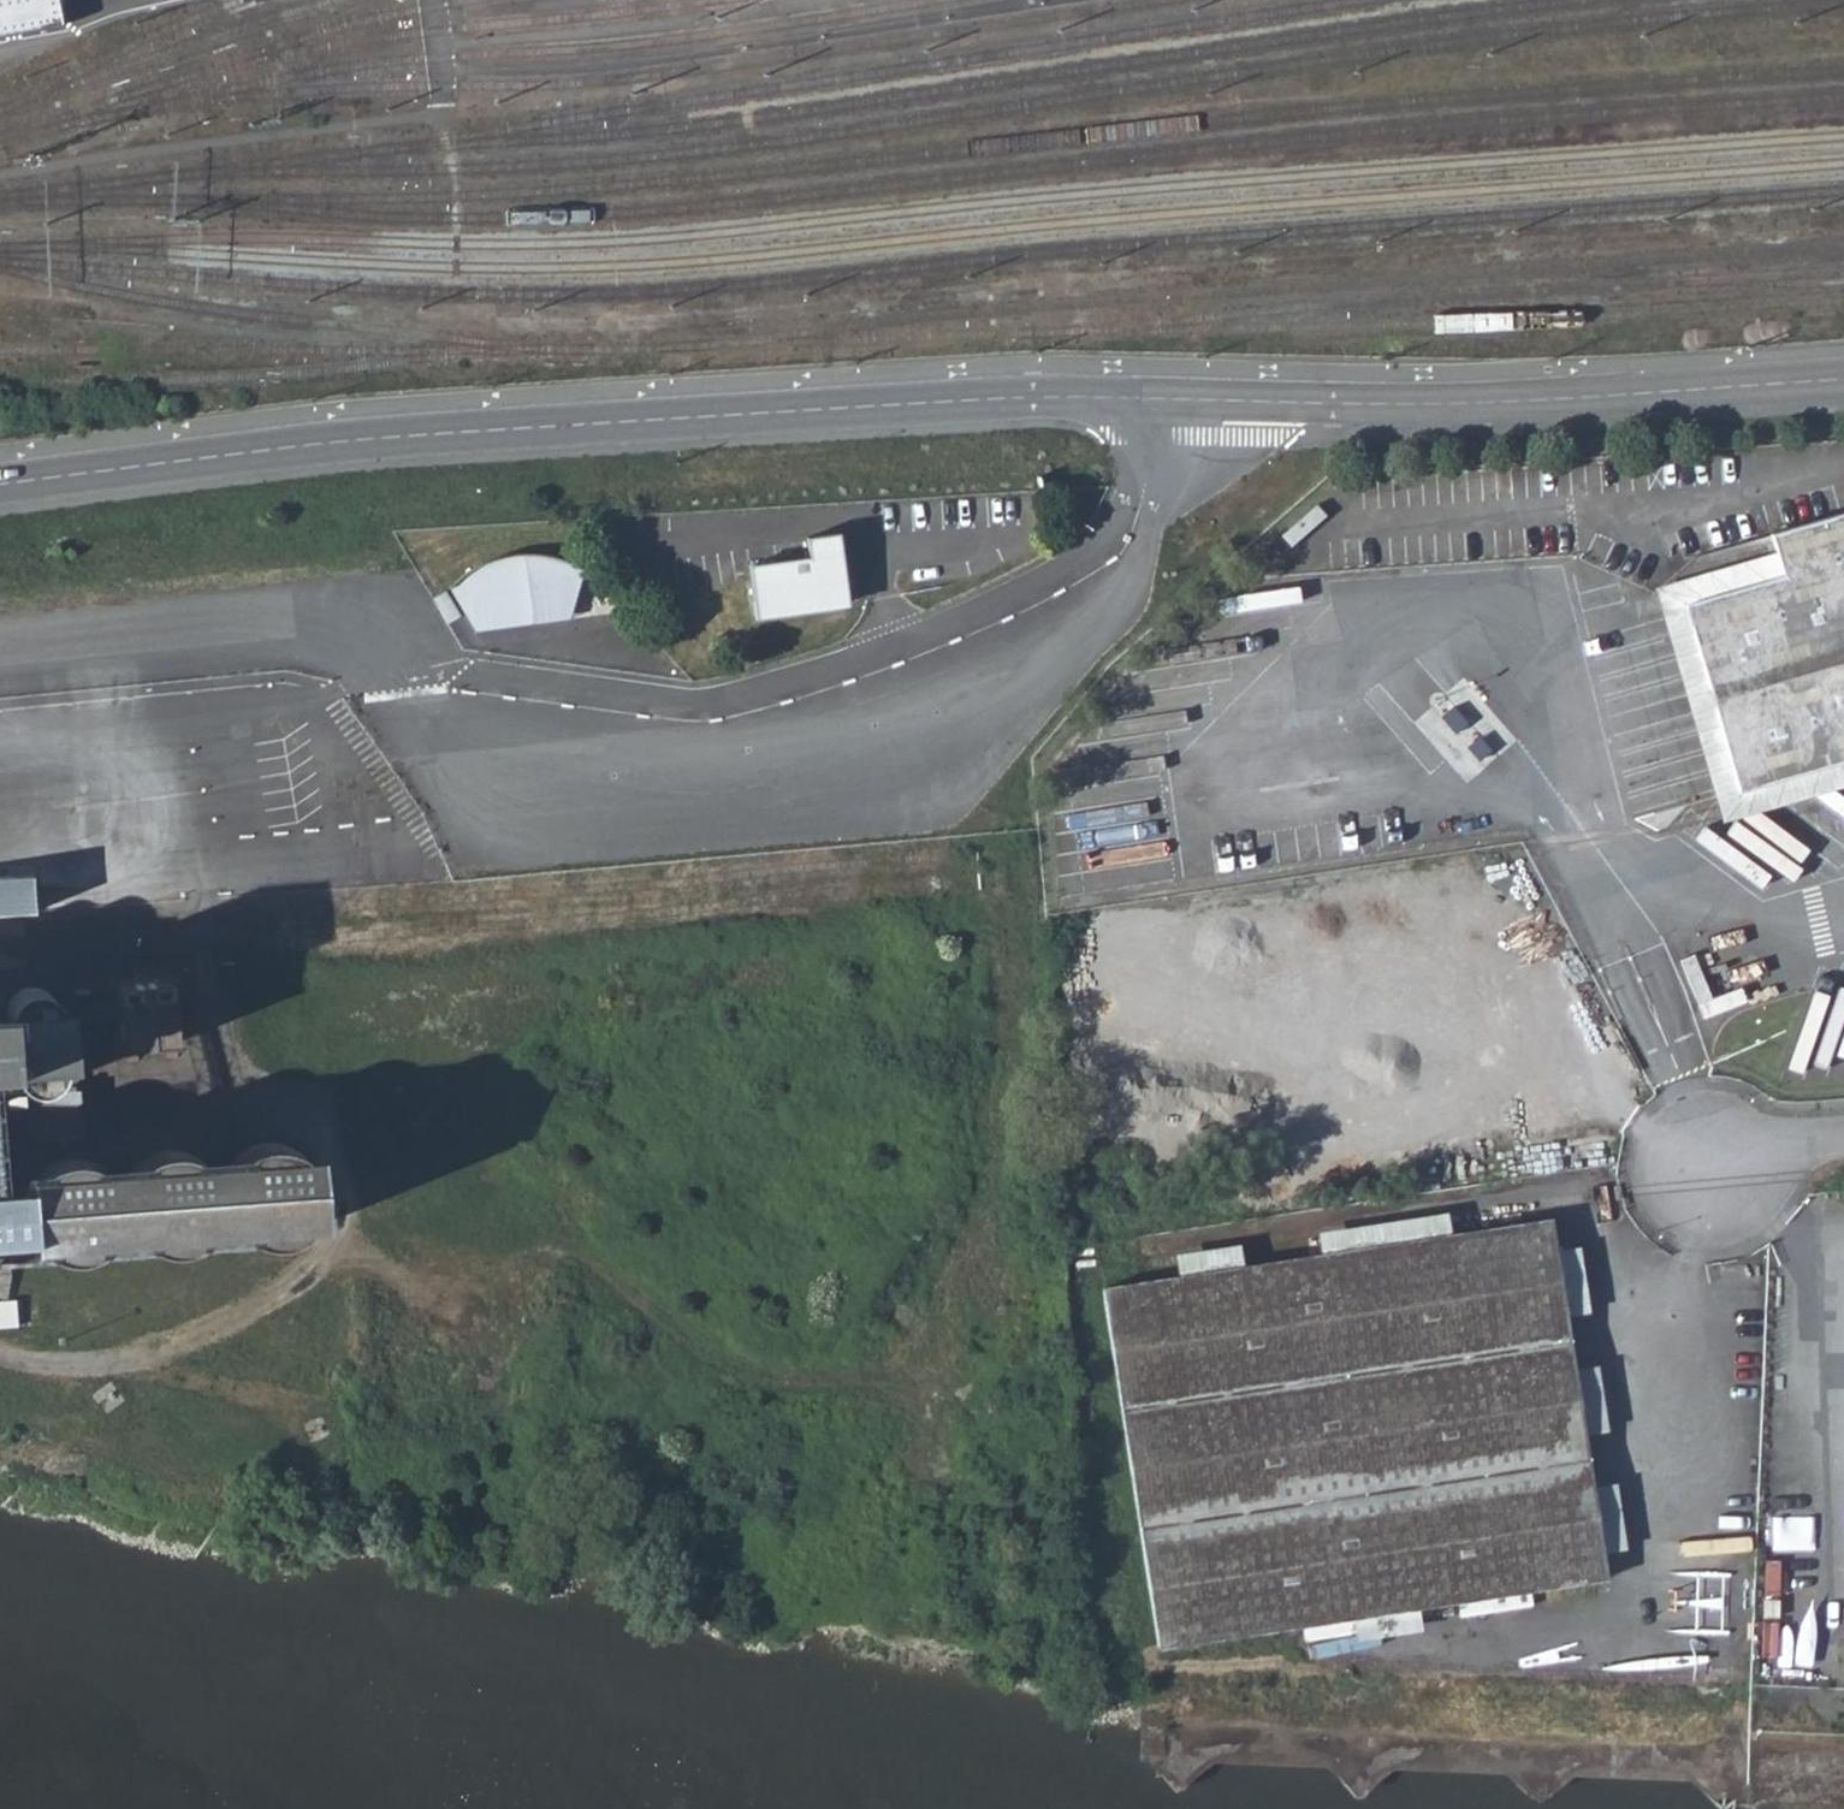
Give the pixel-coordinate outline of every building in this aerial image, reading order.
[(65,23),(61,0),(0,0),(0,34),(65,23)] [(1692,604),(1744,794),(1843,764),(1843,515),(1778,535),(1782,549),(1790,575),(1692,604)] [(811,559),(751,568),(759,619),(839,607),(835,579),(847,577),(842,535),(808,539),(811,559)] [(1658,587),(1729,824),(1843,789),(1843,764),(1744,794),(1692,604),(1790,575),(1782,549),(1658,587)] [(472,577),(470,578),(477,628),(572,614),(565,564),(543,559),(515,559),(491,566),(472,577)] [(586,572),(565,564),(572,614),(573,623),(586,572)] [(847,577),(835,579),(839,607),(852,605),(847,577)] [(470,578),(451,592),(478,638),(477,628),(470,578)] [(572,614),(477,628),(478,638),(573,623),(572,614)] [(0,877),(0,914),(36,911),(33,874),(0,877)] [(123,1048),(178,1043),(172,981),(118,986),(123,1048)] [(8,1008),(14,1073),(16,1076),(20,1082),(27,1086),(34,1088),(41,1088),(48,1086),(55,1082),(60,1076),(62,1070),(64,1062),(63,1055),(59,1048),(55,1042),(49,1039),(43,1037),(51,1032),(56,1026),(58,1020),(60,1013),(59,1005),(55,998),(51,993),(44,989),(37,986),(30,987),(23,989),(17,993),(12,998),(9,1005),(8,1008)] [(81,1090),(28,1094),(33,1141),(85,1136),(81,1090)] [(30,1182),(25,1194),(23,1207),(25,1220),(30,1232),(32,1236),(38,1242),(48,1250),(60,1255),(73,1257),(86,1255),(98,1250),(108,1242),(116,1232),(121,1220),(122,1216),(126,1215),(130,1224),(137,1235),(148,1243),(160,1247),(173,1249),(185,1247),(198,1242),(208,1235),(216,1224),(222,1208),(225,1208),(230,1219),(239,1230),(251,1237),(265,1241),(279,1241),(293,1237),(305,1230),(314,1219),(319,1206),(321,1192),(320,1178),(314,1165),(305,1155),(293,1147),(279,1143),(265,1143),(252,1147),(240,1155),(230,1165),(225,1178),(223,1184),(220,1184),(216,1174),(208,1164),(197,1156),(186,1152),(172,1150),(160,1152),(148,1156),(137,1164),(130,1175),(125,1186),(124,1192),(120,1191),(116,1182),(108,1172),(98,1164),(86,1159),(73,1157),(60,1159),(48,1164),(38,1172),(30,1182)] [(32,1236),(30,1232),(25,1220),(23,1207),(25,1194),(9,1196),(7,1163),(0,1164),(0,1238),(32,1236)] [(1553,1215),(1108,1284),(1169,1642),(1614,1576),(1553,1215)]
